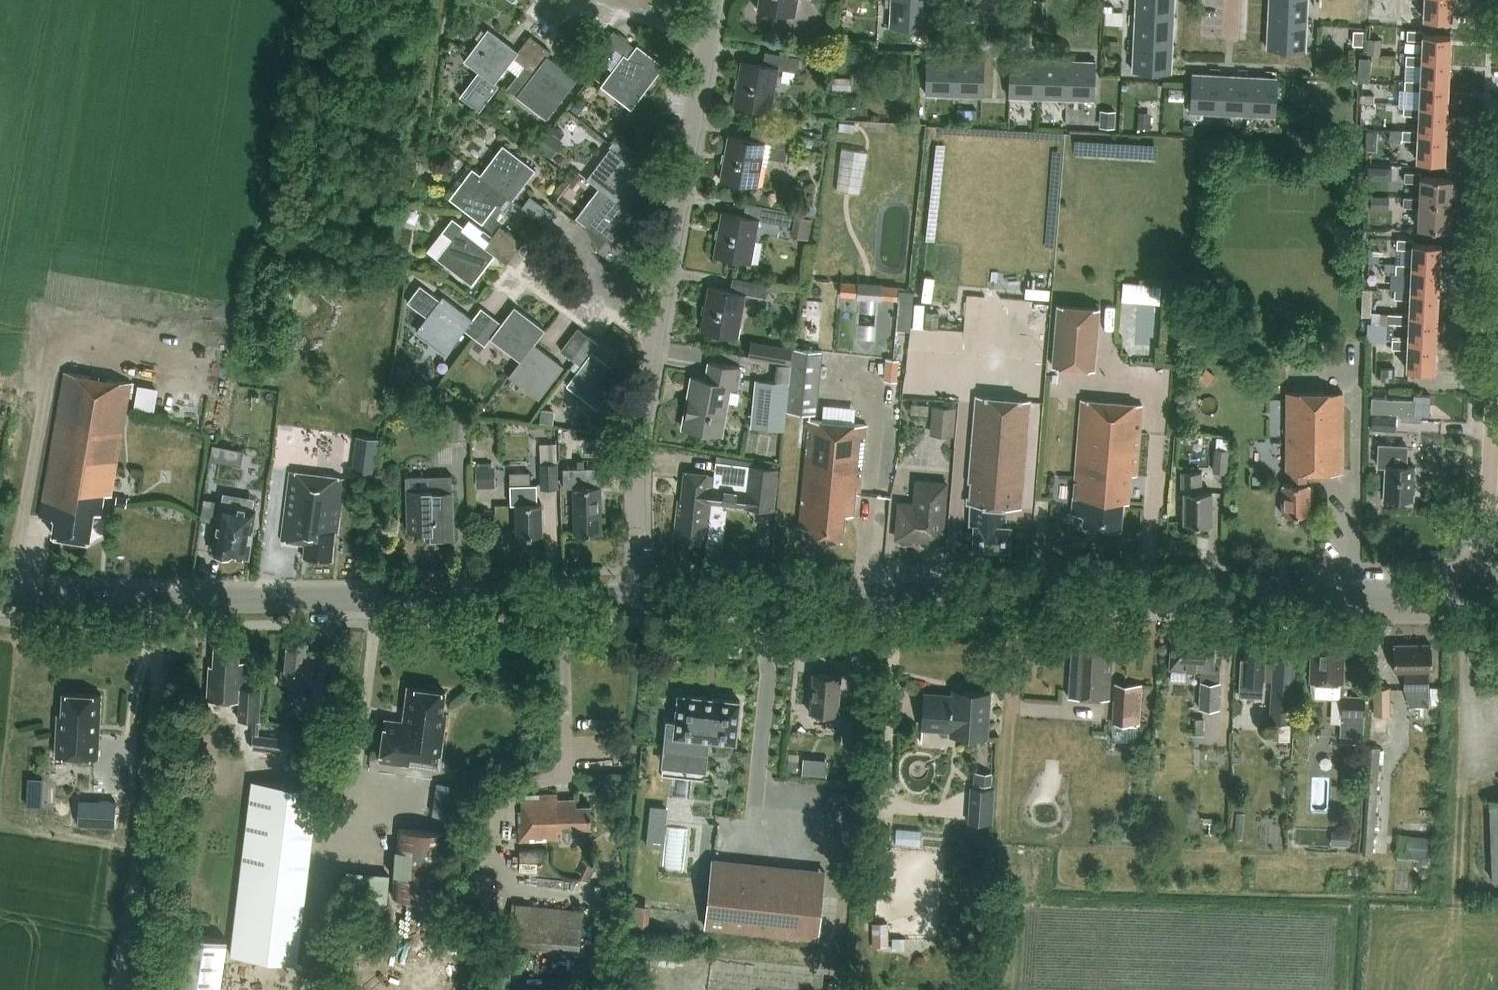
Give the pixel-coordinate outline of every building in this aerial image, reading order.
[(757,9),(795,16),(798,0),(759,0),(757,9)] [(914,0),(891,0),(889,27),(927,29),(929,1),(914,0)] [(1135,15),(1173,16),(1174,0),(1136,0),(1135,15)] [(1269,20),(1306,22),(1307,0),(1270,0),(1269,20)] [(1424,18),(1452,20),(1453,0),(1425,0),(1424,18)] [(1135,15),(1134,43),(1172,44),(1173,16),(1135,15)] [(1305,50),(1306,22),(1269,20),(1267,48),(1305,50)] [(512,58),(518,52),(487,29),(463,60),(478,72),(462,94),(482,110),(502,84),(496,80),(512,58)] [(1422,59),(1449,61),(1451,36),(1424,33),(1424,30),(1408,29),(1407,39),(1423,40),(1422,55),(1422,59)] [(628,58),(636,48),(613,30),(605,40),(623,55),(628,58)] [(1364,31),(1354,30),(1353,45),(1363,46),(1364,31)] [(518,52),(512,58),(522,66),(540,43),(530,36),(518,52)] [(1370,38),(1369,52),(1382,53),(1383,39),(1370,38)] [(517,72),(519,73),(507,88),(547,119),(577,78),(547,56),(551,51),(540,43),(522,66),(517,72)] [(1171,73),(1172,44),(1134,43),(1133,71),(1171,73)] [(655,78),(665,64),(639,44),(636,48),(628,58),(623,55),(600,85),(631,109),(655,78)] [(779,68),(798,71),(800,58),(765,52),(763,64),(740,60),(732,105),(771,112),(779,68)] [(1422,65),(1421,80),(1421,84),(1448,86),(1449,61),(1422,59),(1422,55),(1406,53),(1406,64),(1422,65)] [(954,94),(955,57),(926,56),(925,93),(954,94)] [(955,57),(954,94),(983,95),(984,58),(955,57)] [(1037,83),(1038,60),(1010,59),(1009,70),(1008,96),(1018,96),(1034,97),(1037,97),(1037,83)] [(1067,61),(1053,60),(1038,60),(1037,83),(1037,97),(1051,97),(1066,98),(1067,61)] [(1066,98),(1094,99),(1095,62),(1067,61),(1066,98)] [(1219,112),(1221,74),(1192,73),(1190,111),(1219,112)] [(1249,76),(1221,74),(1219,112),(1223,112),(1223,125),(1246,126),(1246,114),(1247,114),(1249,76)] [(1277,77),(1249,76),(1247,114),(1275,115),(1277,77)] [(1419,110),(1447,111),(1448,86),(1421,84),(1421,80),(1405,79),(1405,89),(1420,91),(1420,105),(1419,110)] [(578,101),(571,109),(579,114),(585,107),(578,101)] [(1419,115),(1419,131),(1418,135),(1445,136),(1447,111),(1419,110),(1420,105),(1404,104),(1403,114),(1419,115)] [(957,109),(957,118),(977,118),(977,109),(957,109)] [(1116,110),(1100,110),(1100,126),(1115,127),(1116,110)] [(1151,131),(1151,113),(1139,113),(1138,130),(1151,131)] [(1194,125),(1184,125),(1183,136),(1194,137),(1194,125)] [(765,143),(784,147),(786,133),(752,127),(750,140),(727,135),(719,179),(758,186),(765,143)] [(1418,135),(1419,131),(1403,130),(1402,139),(1418,140),(1417,159),(1444,161),(1445,136),(1418,135)] [(609,148),(610,149),(587,178),(608,194),(609,194),(625,206),(648,177),(631,163),(639,153),(617,137),(609,148)] [(504,192),(505,193),(512,199),(535,169),(502,144),(480,173),(504,191),(504,192)] [(837,187),(859,192),(867,152),(843,147),(837,187)] [(1377,175),(1378,166),(1369,166),(1368,179),(1373,179),(1377,175)] [(449,198),(493,231),(502,218),(498,216),(505,207),(499,202),(505,193),(504,192),(504,191),(480,173),(472,167),(449,198)] [(1421,183),(1420,197),(1420,203),(1451,204),(1452,178),(1422,176),(1422,173),(1406,172),(1405,182),(1421,183)] [(609,194),(608,194),(586,226),(605,240),(598,250),(609,259),(603,266),(614,274),(631,253),(622,245),(642,218),(625,206),(609,194)] [(531,196),(523,206),(547,224),(555,213),(531,196)] [(1370,209),(1389,210),(1390,197),(1371,196),(1370,209)] [(1420,203),(1420,197),(1404,196),(1404,207),(1420,208),(1419,228),(1450,230),(1451,204),(1420,203)] [(777,223),(790,225),(792,211),(780,209),(745,203),(743,215),(721,212),(713,256),(751,263),(758,220),(777,223)] [(492,236),(492,235),(471,218),(466,225),(453,216),(427,250),(436,258),(471,284),(494,255),(506,264),(514,253),(492,236)] [(492,235),(492,236),(514,253),(522,242),(521,242),(500,226),(492,235)] [(1412,269),(1439,271),(1441,246),(1414,244),(1414,240),(1398,239),(1397,249),(1413,250),(1413,265),(1412,269)] [(1412,275),(1411,290),(1411,294),(1438,296),(1439,271),(1412,269),(1413,265),(1396,263),(1396,273),(1412,275)] [(1388,282),(1388,266),(1371,266),(1371,282),(1388,282)] [(1051,284),(1051,267),(1004,267),(1003,284),(1051,284)] [(746,294),(764,297),(766,283),(732,278),(729,291),(708,287),(700,331),(739,338),(746,294)] [(465,330),(474,337),(491,315),(481,307),(472,319),(442,296),(441,298),(422,284),(409,302),(427,316),(416,331),(446,354),(465,330)] [(900,286),(884,284),(882,298),(899,299),(900,286)] [(1147,303),(1161,304),(1162,285),(1149,284),(1147,303)] [(1363,288),(1362,315),(1371,316),(1372,289),(1363,288)] [(1409,319),(1437,321),(1438,296),(1411,294),(1411,290),(1395,289),(1394,299),(1410,300),(1409,315),(1409,319)] [(1101,306),(1057,303),(1052,366),(1096,369),(1101,306)] [(490,338),(519,360),(520,360),(533,343),(534,344),(545,329),(514,305),(501,323),(491,315),(474,337),(476,339),(471,344),(480,351),(490,338)] [(1374,312),(1374,323),(1384,323),(1384,313),(1374,312)] [(1409,325),(1408,339),(1408,344),(1436,346),(1437,321),(1409,319),(1409,315),(1393,314),(1393,324),(1409,325)] [(564,353),(570,357),(587,335),(577,327),(560,350),(564,353)] [(597,342),(587,335),(570,357),(580,365),(566,384),(596,407),(621,374),(591,351),(597,342)] [(1408,344),(1408,339),(1392,338),(1392,348),(1408,349),(1407,369),(1434,371),(1436,346),(1408,344)] [(749,356),(791,362),(794,348),(751,342),(749,356)] [(520,360),(519,360),(507,375),(538,398),(562,366),(534,344),(533,343),(520,360)] [(815,413),(821,350),(794,349),(788,410),(815,413)] [(900,358),(886,358),(885,378),(899,379),(900,358)] [(730,389),(737,390),(741,369),(709,363),(706,380),(692,377),(683,428),(722,435),(730,389)] [(412,371),(399,367),(395,379),(408,384),(412,371)] [(1382,367),(1381,381),(1395,381),(1395,368),(1382,367)] [(1216,375),(1207,368),(1196,380),(1206,388),(1216,375)] [(132,382),(65,371),(40,516),(55,518),(53,534),(90,540),(95,512),(102,513),(105,494),(113,496),(132,382)] [(159,406),(162,383),(142,380),(139,403),(159,406)] [(784,430),(789,382),(757,380),(753,428),(784,430)] [(1307,470),(1342,470),(1343,391),(1287,390),(1287,469),(1291,470),(1291,482),(1283,482),(1283,513),(1310,513),(1310,482),(1307,482),(1307,470)] [(967,502),(970,503),(969,523),(974,523),(973,548),(1010,549),(1011,525),(1007,525),(1008,504),(1022,505),(1027,397),(972,394),(967,502)] [(1373,414),(1404,414),(1404,397),(1373,397),(1373,414)] [(1130,479),(1135,480),(1141,404),(1082,399),(1072,512),(1084,514),(1084,523),(1119,526),(1122,500),(1128,500),(1130,479)] [(911,403),(911,413),(928,414),(929,404),(911,403)] [(957,405),(933,403),(931,433),(955,435),(957,405)] [(555,410),(542,408),(540,422),(553,423),(555,410)] [(440,438),(468,437),(467,411),(440,412),(440,438)] [(1373,431),(1398,431),(1398,417),(1373,416),(1373,431)] [(800,417),(797,447),(806,448),(799,526),(811,527),(810,535),(842,538),(844,517),(853,518),(855,493),(859,493),(866,423),(800,417)] [(541,457),(540,462),(558,462),(558,457),(557,437),(540,438),(541,457)] [(1413,498),(1415,466),(1409,466),(1410,445),(1379,443),(1378,465),(1386,465),(1384,496),(1413,498)] [(221,462),(224,448),(213,445),(210,460),(221,462)] [(1229,450),(1217,449),(1215,471),(1228,472),(1229,450)] [(375,476),(377,463),(354,460),(352,473),(375,476)] [(709,503),(773,510),(776,511),(781,469),(719,462),(718,473),(683,469),(680,498),(677,498),(673,531),(680,532),(679,539),(698,541),(699,534),(706,535),(709,503)] [(561,488),(559,463),(541,464),(542,489),(561,488)] [(496,465),(476,465),(476,487),(496,487),(496,465)] [(601,532),(600,465),(562,466),(562,486),(573,486),(574,533),(601,532)] [(335,533),(338,533),(346,477),(291,470),(282,540),(306,543),(305,557),(333,560),(335,533)] [(1185,523),(1211,523),(1212,491),(1201,491),(1201,470),(1183,470),(1183,491),(1185,491),(1185,523)] [(454,537),(453,491),(453,475),(408,476),(409,530),(425,530),(425,538),(454,537)] [(942,540),(946,481),(916,478),(914,502),(899,501),(896,536),(898,536),(898,539),(900,542),(911,543),(914,540),(914,538),(942,540)] [(542,534),(541,501),(537,501),(536,483),(509,484),(510,503),(516,503),(517,535),(542,534)] [(119,495),(117,505),(128,507),(130,497),(119,495)] [(214,551),(249,556),(256,508),(222,503),(214,551)] [(1343,696),(1345,653),(1349,653),(1351,631),(1313,630),(1311,651),(1313,652),(1310,699),(1342,700),(1342,696),(1343,696)] [(1069,697),(1110,700),(1113,644),(1103,644),(1103,636),(1085,634),(1084,642),(1073,641),(1069,697)] [(1200,708),(1219,708),(1221,670),(1214,670),(1215,635),(1172,634),(1170,669),(1202,670),(1200,708)] [(1241,659),(1239,695),(1263,696),(1264,682),(1273,682),(1271,720),(1291,721),(1296,641),(1276,640),(1275,655),(1265,654),(1266,640),(1246,639),(1245,659),(1241,659)] [(313,705),(334,707),(340,652),(308,649),(308,642),(289,640),(286,669),(283,669),(282,682),(293,683),(291,701),(303,702),(305,684),(315,685),(313,705)] [(261,688),(246,687),(247,662),(239,661),(240,644),(216,642),(214,665),(210,665),(208,699),(240,701),(239,719),(259,720),(261,688)] [(1430,705),(1429,670),(1432,670),(1432,644),(1394,645),(1394,671),(1404,670),(1404,688),(1410,705),(1430,705)] [(844,740),(859,741),(862,707),(847,706),(847,707),(839,706),(842,675),(813,673),(810,712),(838,714),(838,713),(846,714),(844,740)] [(1113,723),(1140,724),(1142,684),(1116,683),(1113,723)] [(381,759),(409,763),(411,749),(442,753),(447,713),(443,713),(446,691),(408,686),(404,720),(387,718),(381,759)] [(1374,715),(1391,714),(1391,686),(1373,686),(1374,715)] [(960,735),(988,737),(991,692),(963,690),(963,695),(925,692),(923,728),(960,731),(960,735)] [(63,714),(58,714),(56,755),(99,757),(102,694),(64,692),(63,714)] [(667,720),(663,764),(705,768),(708,738),(736,741),(740,699),(678,693),(675,721),(667,720)] [(1340,735),(1364,736),(1365,697),(1343,696),(1342,696),(1342,700),(1340,735)] [(311,724),(325,726),(326,716),(312,714),(311,724)] [(1380,747),(1388,748),(1389,734),(1390,716),(1371,715),(1370,747),(1380,747)] [(1204,733),(1204,718),(1195,718),(1194,733),(1204,733)] [(1380,747),(1370,747),(1369,746),(1363,853),(1373,854),(1380,747)] [(807,771),(833,771),(833,754),(807,754),(807,771)] [(970,821),(994,822),(995,786),(993,786),(994,772),(976,771),(975,785),(971,785),(970,821)] [(297,962),(307,883),(319,788),(251,780),(239,877),(230,954),(297,962)] [(592,826),(592,805),(577,805),(577,799),(558,799),(558,793),(522,795),(522,811),(519,811),(520,842),(559,840),(559,827),(592,826)] [(117,824),(118,798),(80,796),(79,822),(117,824)] [(1490,799),(1492,879),(1497,878),(1497,798),(1490,799)] [(1245,812),(1237,811),(1235,836),(1243,837),(1245,812)] [(398,827),(392,897),(443,901),(449,831),(398,827)] [(665,830),(648,829),(647,844),(664,846),(665,830)] [(1333,830),(1331,843),(1349,845),(1350,832),(1333,830)] [(1413,838),(1412,857),(1431,858),(1432,839),(1413,838)] [(521,861),(546,860),(546,849),(521,850),(521,861)] [(706,926),(818,938),(825,870),(713,858),(706,926)] [(368,884),(391,885),(392,869),(369,868),(368,884)] [(634,923),(654,924),(655,899),(635,898),(634,923)] [(585,909),(512,902),(507,946),(580,954),(585,909)] [(891,921),(874,921),(875,945),(891,945),(891,921)] [(471,961),(474,938),(433,932),(430,955),(471,961)] [(892,938),(893,949),(904,949),(904,938),(892,938)]
